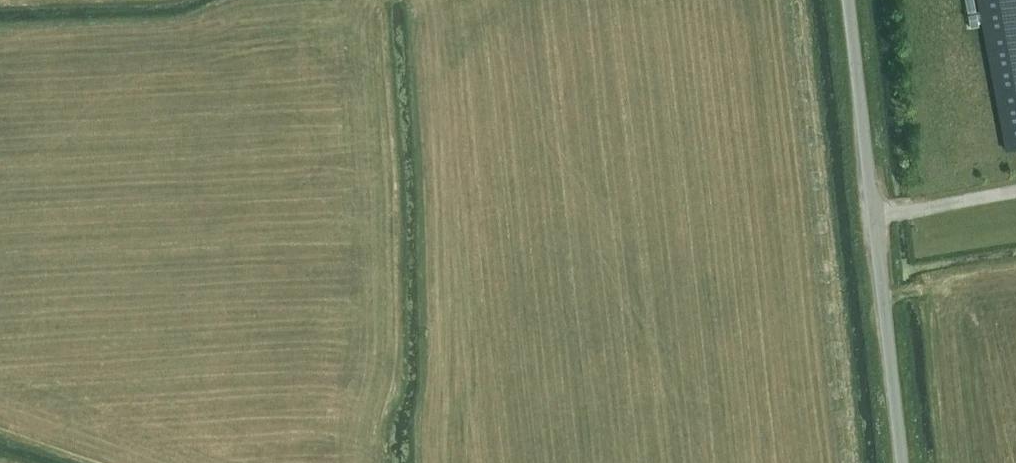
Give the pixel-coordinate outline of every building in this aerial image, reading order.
[(1000,112),(1015,109),(1015,0),(979,0),(1000,112)]
